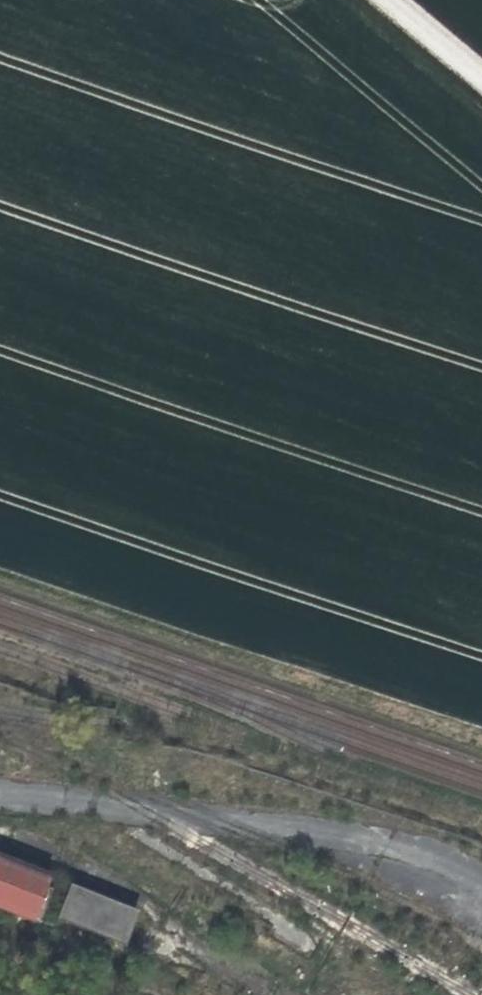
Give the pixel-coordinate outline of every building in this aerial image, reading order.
[(274,781),(262,777),(258,787),(271,793),(274,781)] [(0,851),(0,906),(26,916),(45,868),(0,851)] [(140,921),(49,886),(36,919),(126,955),(140,921)]
